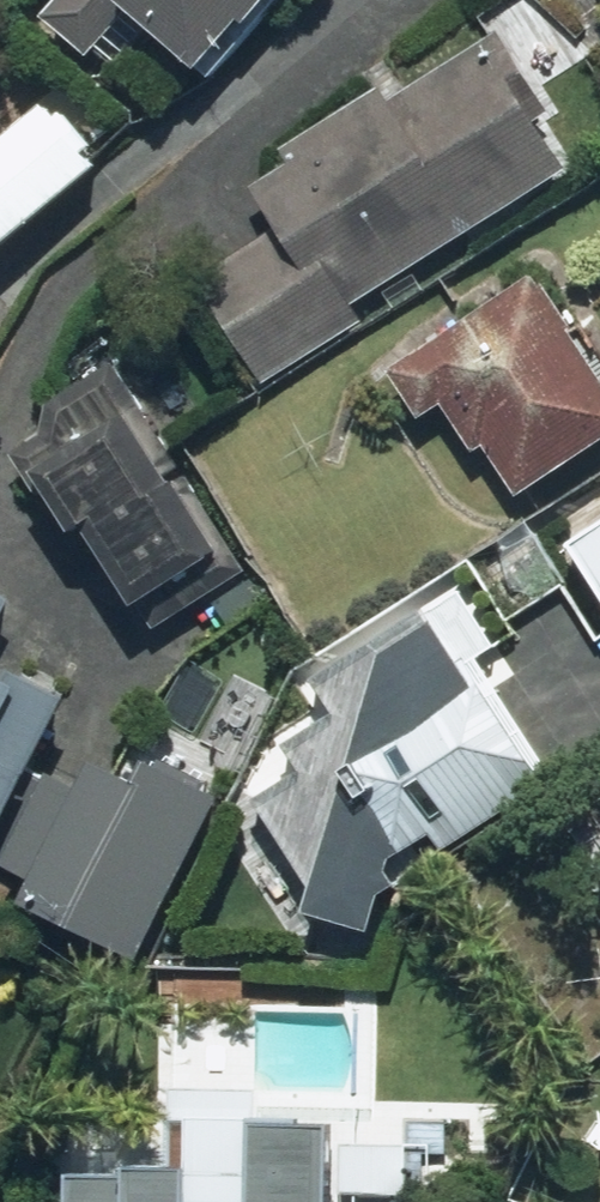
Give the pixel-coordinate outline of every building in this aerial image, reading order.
[(48,17),(94,58),(129,18),(194,77),(263,0),(63,0),(48,17)] [(500,31),(241,171),(281,228),(200,273),(259,378),(364,320),(350,295),(576,169),(500,31)] [(101,162),(49,103),(0,142),(0,252),(101,162)] [(445,405),(479,458),(492,450),(520,493),(599,441),(599,352),(552,277),(386,384),(409,419),(445,405)] [(243,561),(125,356),(25,414),(143,619),(243,561)] [(578,537),(599,574),(599,523),(578,537)] [(501,648),(461,589),(309,676),(253,789),(308,872),(308,911),(378,937),(408,877),(399,864),(432,842),(445,861),(561,782),(480,662),(501,648)] [(64,705),(0,674),(0,838),(64,705)] [(89,789),(40,778),(2,856),(38,874),(22,906),(144,966),(231,787),(158,751),(143,782),(102,762),(89,789)] [(599,851),(599,828),(590,834),(599,851)] [(345,1119),(267,1113),(261,1201),(338,1201),(345,1119)] [(197,1174),(83,1165),(80,1201),(194,1201),(197,1174)]
